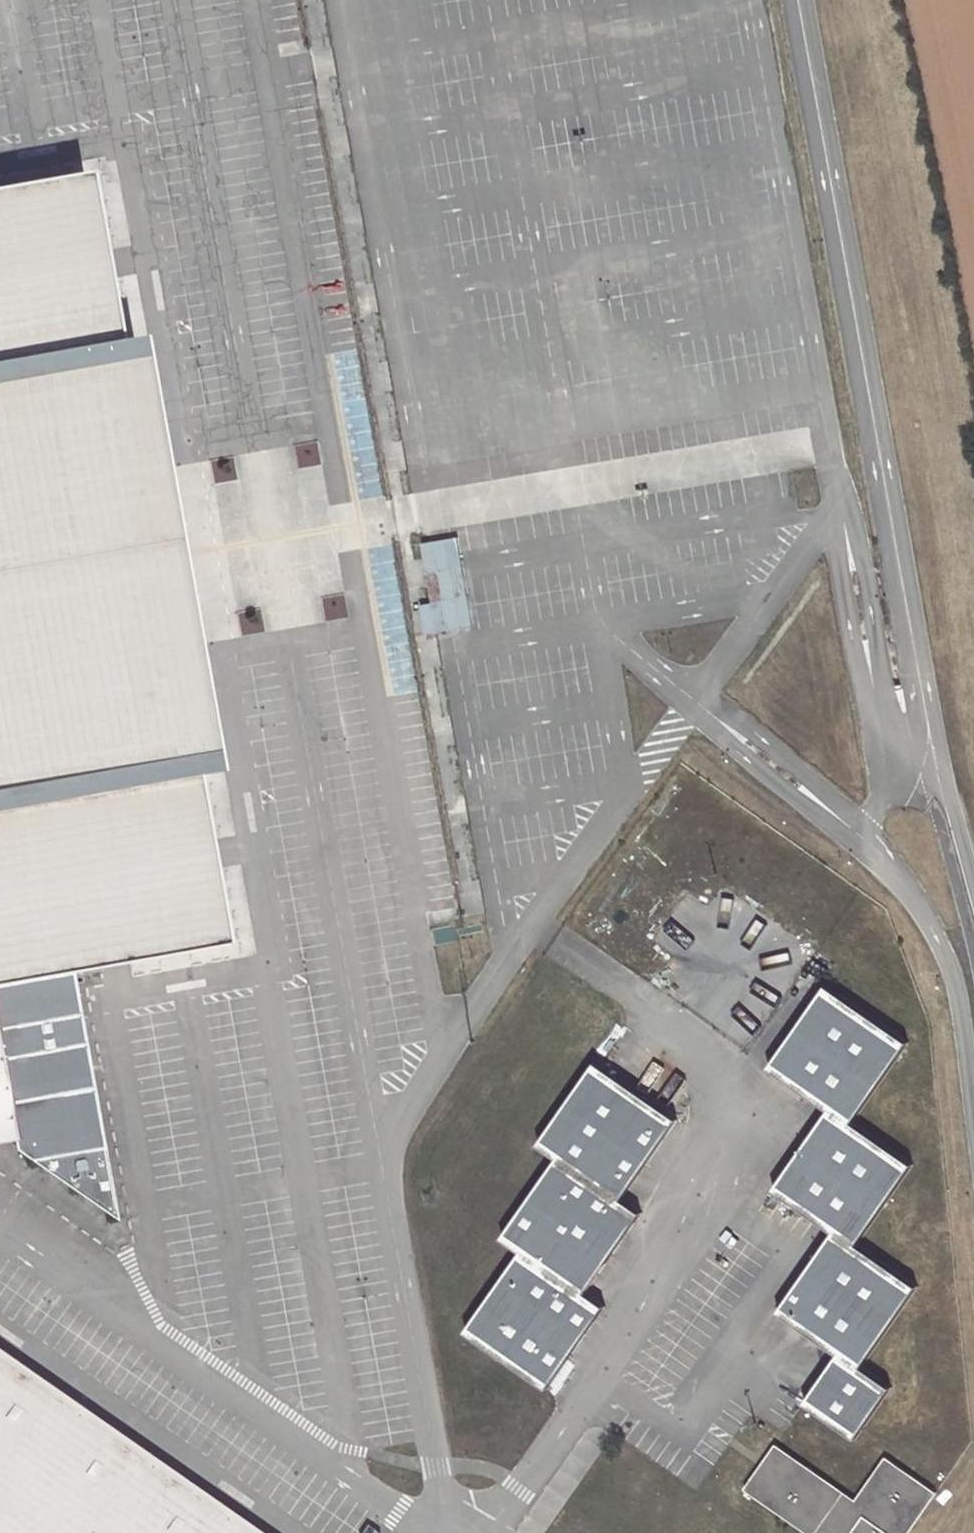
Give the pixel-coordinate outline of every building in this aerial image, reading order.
[(18,1134),(22,1157),(115,1224),(72,974),(222,948),(191,777),(212,775),(208,753),(187,756),(159,591),(168,590),(163,560),(158,529),(148,530),(119,364),(137,361),(135,340),(114,343),(84,174),(0,189),(0,1137),(18,1134)] [(415,691),(398,604),(379,608),(397,694),(415,691)] [(841,1356),(807,1403),(857,1438),(893,1388),(864,1368),(921,1286),(860,1244),(916,1164),(857,1122),(912,1044),(831,988),(774,1069),(833,1111),(777,1190),(838,1233),(782,1314),(841,1356)] [(525,1255),(470,1332),(552,1389),(609,1307),(591,1294),(645,1214),(627,1200),(683,1121),(602,1063),(543,1146),(562,1159),(505,1241),(525,1255)] [(0,1357),(0,1532),(255,1532),(0,1357)] [(779,1447),(748,1490),(810,1532),(856,1532),(867,1517),(890,1532),(913,1532),(939,1494),(888,1458),(859,1501),(779,1447)]
